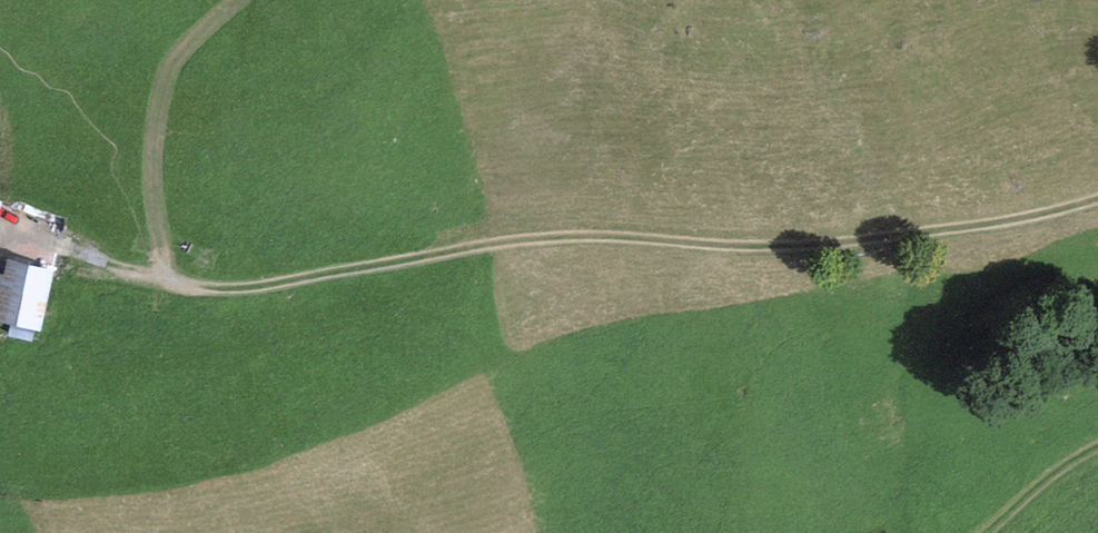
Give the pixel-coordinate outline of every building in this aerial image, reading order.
[(4,256),(0,272),(0,311),(38,322),(53,269),(4,256)]
